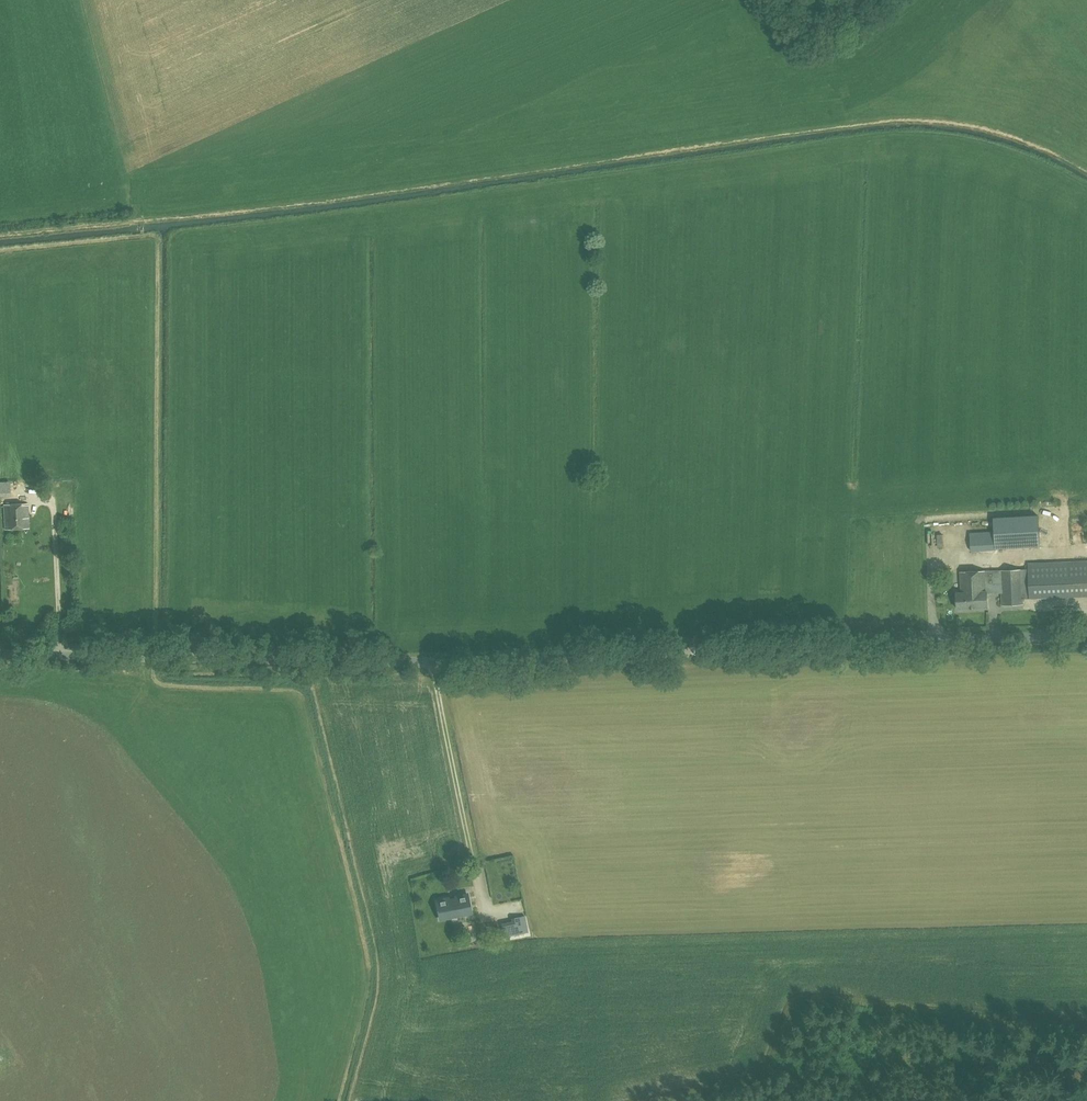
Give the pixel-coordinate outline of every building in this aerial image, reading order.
[(10,487),(0,488),(0,496),(11,495),(10,487)] [(5,528),(29,527),(28,503),(4,504),(5,528)] [(971,551),(996,550),(996,548),(1041,546),(1039,514),(994,516),(995,531),(970,532),(971,551)] [(1068,518),(1046,517),(1045,529),(1067,529),(1068,518)] [(1070,538),(1068,531),(1059,535),(1061,541),(1070,538)] [(985,571),(961,572),(962,592),(957,592),(958,608),(988,607),(988,593),(1001,592),(1002,605),(1024,604),(1024,598),(1030,598),(1086,596),(1086,560),(1028,562),(1028,568),(985,570),(985,571)] [(477,906),(437,913),(440,933),(480,926),(477,906)] [(514,918),(517,934),(528,932),(525,916),(514,918)]
